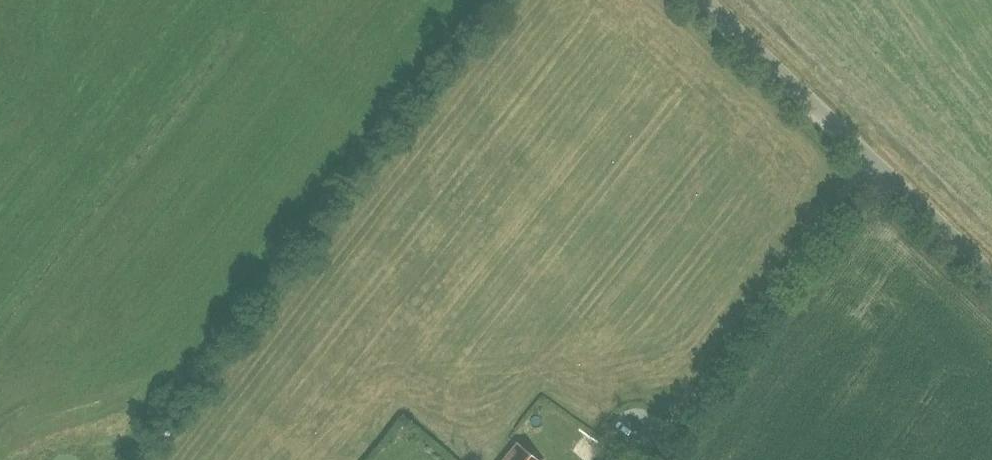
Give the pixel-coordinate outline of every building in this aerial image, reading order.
[(518,444),(505,459),(538,459),(518,444)] [(615,450),(609,459),(629,459),(615,450)]
